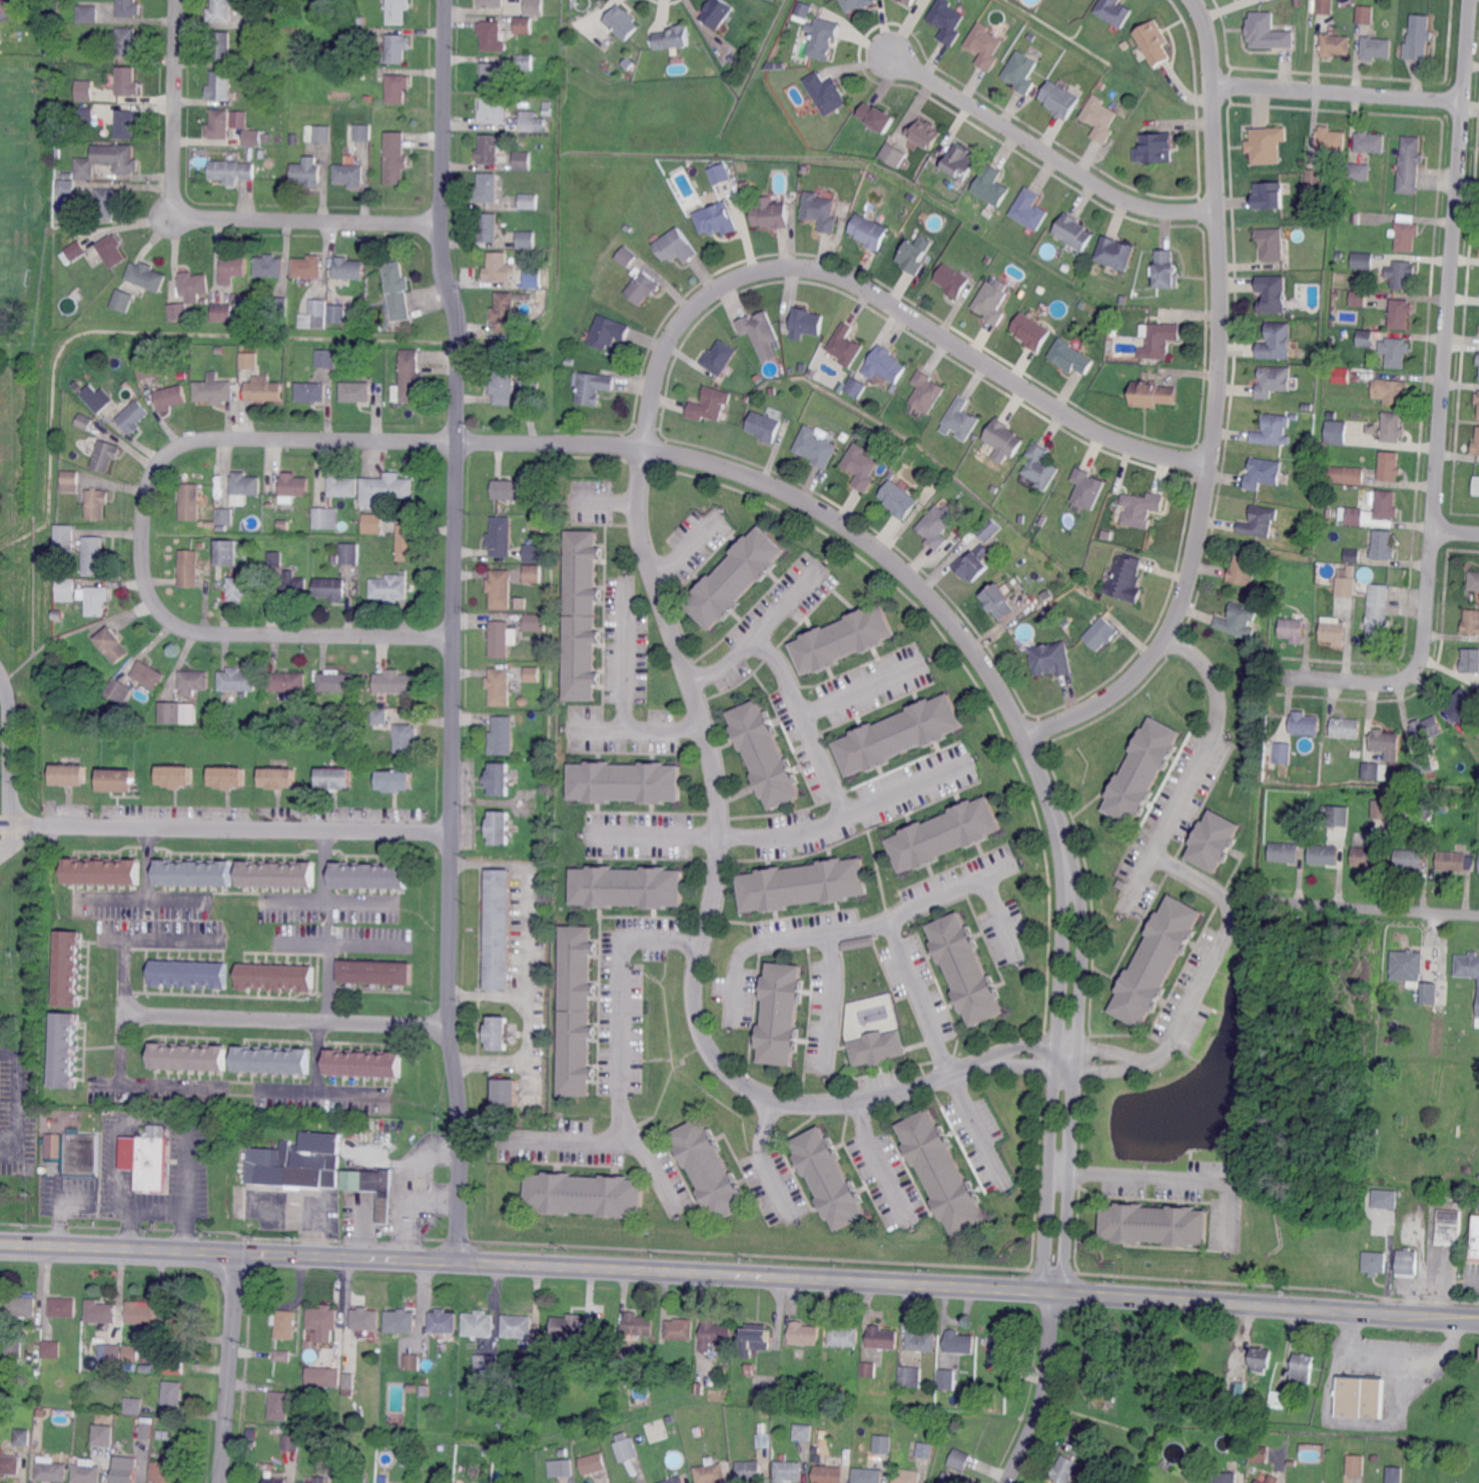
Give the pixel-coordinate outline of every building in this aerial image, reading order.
[(14,9),(0,16),(0,0),(10,0),(14,9)] [(119,3),(119,0),(137,0),(137,3),(142,3),(142,5),(142,15),(139,15),(137,15),(137,16),(137,18),(136,18),(133,18),(119,17),(119,3)] [(213,8),(213,0),(232,0),(231,23),(208,23),(208,8),(213,8)] [(386,26),(386,0),(409,0),(409,11),(405,11),(404,26),(386,26)] [(479,6),(479,0),(504,0),(504,8),(482,8),(482,6),(479,6)] [(524,16),(524,0),(541,0),(542,16),(524,16)] [(703,14),(714,0),(722,0),(734,9),(717,31),(702,20),(706,15),(703,14)] [(847,13),(840,0),(874,0),(875,2),(864,8),(863,6),(860,8),(859,6),(847,13)] [(927,20),(940,0),(948,0),(952,3),(950,6),(965,16),(956,30),(961,33),(952,47),(938,38),(945,27),(944,26),(942,28),(935,24),(935,25),(927,20)] [(1095,13),(1103,0),(1121,0),(1118,5),(1121,7),(1122,5),(1133,12),(1122,30),(1095,13)] [(1317,14),(1318,0),(1335,0),(1334,15),(1317,14)] [(805,19),(792,15),(796,2),(809,6),(805,19)] [(98,23),(93,22),(78,22),(79,5),(95,6),(96,6),(97,6),(98,6),(98,21),(98,22),(98,23)] [(621,9),(623,7),(637,20),(634,23),(639,28),(625,43),(603,22),(618,5),(621,9)] [(1372,26),(1356,25),(1358,7),(1374,8),(1372,26)] [(1272,30),(1270,30),(1270,32),(1292,31),(1292,48),(1249,49),(1249,41),(1246,42),(1246,35),(1245,35),(1245,25),(1246,25),(1246,19),(1249,19),(1249,12),(1272,12),(1272,30)] [(1431,41),(1427,40),(1425,60),(1403,58),(1404,43),(1408,43),(1408,34),(1410,34),(1411,15),(1428,16),(1427,31),(1432,31),(1431,41)] [(365,26),(353,26),(354,17),(365,18),(365,26)] [(530,36),(514,35),(514,17),(531,18),(530,36)] [(835,39),(832,38),(830,47),(831,47),(830,52),(831,52),(828,62),(805,55),(815,18),(839,24),(835,39)] [(1168,43),(1162,46),(1169,58),(1153,68),(1145,54),(1144,55),(1140,49),(1141,48),(1132,32),(1149,22),(1154,19),(1168,43)] [(501,40),(506,40),(505,51),(482,51),(482,35),(479,35),(479,23),(482,23),(482,21),(501,22),(501,40)] [(995,57),(999,60),(990,74),(976,64),(983,53),(982,53),(981,55),(974,51),(973,52),(965,47),(980,22),(991,29),(989,32),(1004,42),(995,57)] [(655,50),(653,34),(667,32),(667,30),(673,29),(673,26),(686,25),(689,47),(655,50)] [(135,43),(137,43),(140,43),(140,45),(140,46),(140,47),(140,48),(140,49),(140,56),(136,56),(134,56),(119,55),(117,55),(117,36),(112,36),(112,29),(117,29),(117,27),(135,28),(135,43)] [(231,61),(212,61),(212,58),(208,58),(208,45),(212,45),(212,31),(231,31),(231,61)] [(1033,43),(1027,40),(1031,33),(1037,37),(1033,43)] [(1351,55),(1335,54),(1335,57),(1323,56),(1323,53),(1321,53),(1323,33),(1333,33),(1333,35),(1352,36),(1351,55)] [(409,51),(405,51),(405,65),(385,64),(386,35),(404,35),(404,38),(409,38),(409,51)] [(1391,58),(1376,57),(1376,61),(1362,60),(1364,36),(1373,36),(1373,38),(1393,39),(1391,58)] [(1035,84),(1027,96),(1015,89),(1017,85),(1014,83),(1013,84),(1002,77),(1019,51),(1038,64),(1028,79),(1035,84)] [(532,70),(518,70),(518,55),(532,55),(532,70)] [(775,64),(785,63),(786,69),(764,71),(768,62),(775,64)] [(500,87),(481,87),(482,63),(500,63),(500,87)] [(141,95),(139,95),(118,95),(118,91),(117,89),(117,73),(117,67),(136,66),(136,82),(141,82),(141,95)] [(826,83),(835,78),(841,88),(840,89),(844,96),(843,97),(847,104),(826,117),(803,81),(818,71),(826,83)] [(229,101),(211,101),(211,99),(206,99),(206,86),(211,86),(211,72),(229,72),(229,101)] [(408,90),(404,90),(404,105),(385,105),(386,75),(404,75),(404,77),(409,77),(408,90)] [(1067,121),(1055,113),(1056,111),(1047,105),(1048,104),(1040,98),(1051,80),(1081,99),(1067,121)] [(92,102),(85,102),(76,102),(76,82),(92,82),(92,87),(92,95),(92,102)] [(1109,128),(1114,131),(1105,145),(1091,136),(1098,126),(1096,124),(1095,126),(1087,121),(1087,122),(1081,118),(1095,95),(1105,101),(1103,104),(1118,114),(1109,128)] [(505,123),(478,122),(478,110),(480,110),(480,98),(506,99),(505,123)] [(877,109),(879,107),(884,111),(885,109),(890,113),(890,114),(895,118),(885,134),(868,123),(869,122),(859,116),(868,102),(877,109)] [(94,122),(93,122),(81,122),(81,107),(93,107),(94,107),(94,122)] [(229,137),(206,137),(207,122),(210,122),(211,107),(229,108),(229,137)] [(141,124),(136,124),(136,138),(117,138),(117,125),(117,113),(117,109),(137,109),(137,110),(138,110),(141,110),(141,111),(141,112),(141,113),(141,119),(141,121),(141,124)] [(245,110),(229,110),(229,127),(244,127),(245,110)] [(545,132),(520,132),(520,111),(534,112),(534,118),(545,118),(545,132)] [(928,124),(929,122),(935,126),(934,129),(942,134),(930,151),(905,135),(912,124),(916,126),(920,119),(928,124)] [(330,142),(313,142),(313,125),(331,126),(330,142)] [(370,142),(353,141),(353,125),(370,125),(370,142)] [(1331,131),(1347,132),(1346,150),(1326,149),(1326,151),(1316,150),(1318,130),(1321,130),(1321,126),(1331,126),(1331,131)] [(1280,163),(1252,165),(1252,152),(1246,153),(1246,141),(1251,141),(1251,129),(1286,128),(1287,142),(1279,142),(1280,163)] [(1370,134),(1386,135),(1385,153),(1355,151),(1357,132),(1360,133),(1360,129),(1371,129),(1370,134)] [(260,130),(260,146),(242,146),(242,131),(260,130)] [(405,147),(405,156),(409,156),(409,169),(404,169),(404,185),(385,184),(386,146),(386,132),(405,133),(405,147)] [(1153,161),(1151,163),(1149,163),(1145,161),(1138,161),(1137,149),(1143,149),(1143,145),(1144,145),(1144,135),(1174,133),(1175,148),(1172,148),(1172,160),(1153,161)] [(498,164),(480,164),(480,160),(476,160),(476,150),(480,150),(481,134),(499,135),(498,164)] [(298,144),(290,144),(290,135),(298,135),(298,144)] [(1424,163),(1420,163),(1418,194),(1398,192),(1400,171),(1401,171),(1401,166),(1400,165),(1401,155),(1402,155),(1404,136),(1422,137),(1421,153),(1425,153),(1424,163)] [(897,169),(878,156),(887,142),(906,154),(897,169)] [(964,183),(957,179),(958,177),(942,168),(957,143),(970,151),(968,153),(979,160),(964,183)] [(133,158),(138,158),(138,162),(138,163),(138,164),(138,171),(133,171),(133,173),(133,174),(132,174),(124,174),(115,174),(115,164),(94,163),(94,178),(94,179),(91,179),(82,179),(74,179),(75,167),(75,156),(87,157),(92,157),(92,144),(134,145),(133,158)] [(532,170),(514,170),(514,152),(532,152),(532,170)] [(317,164),(322,165),(321,183),(320,182),(319,187),(306,187),(307,182),(293,182),(293,164),(305,164),(305,156),(318,157),(317,164)] [(254,178),(237,177),(236,185),(224,184),(224,179),(210,179),(210,159),(239,160),(239,162),(254,162),(254,178)] [(1370,181),(1347,179),(1348,162),(1371,164),(1370,181)] [(714,185),(707,170),(724,163),(730,178),(714,185)] [(998,185),(1000,182),(1011,189),(999,208),(971,190),(981,176),(980,176),(988,163),(1002,172),(995,183),(998,185)] [(363,188),(349,188),(350,183),(335,183),(335,164),(364,165),(363,188)] [(1324,189),(1306,188),(1308,168),(1326,169),(1324,189)] [(499,181),(496,181),(496,203),(478,203),(478,201),(473,201),(473,189),(478,189),(478,174),(497,174),(497,176),(499,176),(499,181)] [(74,195),(73,195),(58,195),(59,180),(67,180),(75,180),(75,181),(74,190),(74,195)] [(1255,208),(1255,195),(1257,195),(1257,184),(1283,183),(1283,184),(1284,184),(1284,188),(1283,188),(1283,192),(1281,192),(1282,208),(1255,208)] [(1037,209),(1038,206),(1049,213),(1037,232),(1009,214),(1026,187),(1040,196),(1034,207),(1037,209)] [(119,205),(114,205),(113,220),(96,219),(96,199),(96,190),(114,190),(114,192),(119,193),(119,205)] [(839,217),(836,232),(819,229),(821,217),(820,217),(820,218),(814,217),(814,219),(803,217),(807,190),(818,192),(818,195),(836,199),(833,216),(839,217)] [(537,210),(519,209),(519,194),(538,194),(537,210)] [(724,233),(723,229),(712,234),(710,229),(702,232),(695,212),(726,200),(737,228),(724,233)] [(790,226),(776,228),(776,226),(765,227),(764,223),(755,224),(752,205),(787,201),(790,226)] [(878,248),(867,243),(868,241),(857,236),(858,235),(850,230),(860,212),(889,227),(878,248)] [(1083,252),(1053,234),(1067,212),(1079,219),(1078,221),(1088,227),(1086,230),(1094,235),(1083,252)] [(498,242),(475,241),(475,228),(479,228),(479,213),(498,213),(498,242)] [(1418,238),(1414,238),(1413,253),(1395,252),(1395,239),(1388,238),(1389,230),(1394,231),(1395,223),(1415,224),(1415,226),(1419,226),(1418,238)] [(684,262),(679,254),(671,260),(669,256),(664,260),(652,244),(677,226),(697,253),(684,262)] [(1282,260),(1261,261),(1260,248),(1256,248),(1256,241),(1254,241),(1253,230),(1280,229),(1282,260)] [(535,248),(518,249),(518,231),(535,231),(535,248)] [(110,269),(104,260),(95,244),(114,232),(115,233),(118,237),(119,240),(122,244),(118,246),(126,259),(110,269)] [(1119,243),(1120,241),(1136,247),(1127,272),(1116,268),(1116,267),(1109,265),(1107,266),(1102,264),(1102,262),(1095,260),(1104,235),(1118,241),(1118,242),(1119,243)] [(76,242),(79,240),(80,240),(81,241),(88,252),(84,255),(83,255),(82,256),(86,262),(73,271),(67,262),(61,254),(62,246),(73,238),(76,242)] [(918,274),(903,264),(904,262),(899,259),(911,239),(927,249),(921,259),(926,262),(918,274)] [(628,268),(615,258),(625,246),(637,256),(628,268)] [(1172,264),(1175,264),(1175,272),(1177,272),(1177,288),(1152,289),(1152,264),(1155,264),(1155,250),(1172,250),(1172,264)] [(1372,268),(1351,267),(1352,251),(1373,253),(1372,268)] [(513,281),(485,280),(485,267),(489,267),(489,252),(508,252),(508,264),(513,264),(513,281)] [(275,258),(282,258),(283,259),(283,269),(282,277),(280,277),(254,277),(255,258),(260,258),(265,258),(265,255),(267,255),(268,255),(270,255),(275,255),(275,258)] [(322,259),(323,259),(323,278),(321,278),(311,277),(300,277),(298,277),(296,277),(293,277),(294,258),(309,259),(310,255),(311,255),(313,255),(322,255),(322,259)] [(246,275),(234,274),(234,277),(234,284),(232,284),(225,283),(222,283),(223,258),(223,256),(230,256),(233,256),(247,257),(246,275)] [(363,279),(349,278),(349,285),(348,285),(337,284),(334,284),(334,281),(334,278),(334,277),(334,274),(334,273),(334,256),(335,256),(341,256),(344,256),(346,256),(348,256),(348,259),(356,260),(361,260),(364,260),(363,270),(363,279)] [(1416,274),(1412,274),(1411,290),(1393,288),(1395,260),(1413,261),(1413,264),(1416,264),(1416,274)] [(143,266),(144,263),(154,267),(153,269),(168,275),(161,293),(153,290),(150,289),(140,285),(139,284),(128,280),(126,279),(133,262),(135,262),(140,265),(143,266)] [(403,277),(407,276),(408,279),(408,280),(410,289),(405,290),(405,291),(405,292),(409,317),(409,319),(392,322),(382,265),(383,265),(393,263),(400,262),(401,262),(403,277)] [(958,297),(945,289),(946,286),(935,279),(946,262),(970,277),(958,297)] [(549,286),(541,286),(541,288),(525,288),(525,266),(542,266),(542,276),(549,276),(549,286)] [(643,272),(644,271),(660,284),(650,295),(649,294),(640,305),(626,293),(638,278),(632,273),(637,267),(643,272)] [(195,275),(209,273),(210,278),(211,291),(200,293),(184,295),(183,295),(181,280),(180,276),(181,276),(182,276),(182,273),(181,272),(187,271),(189,271),(190,270),(195,270),(195,272),(195,275)] [(1285,313),(1259,313),(1259,302),(1264,302),(1264,295),(1265,295),(1265,292),(1257,292),(1257,277),(1285,277),(1285,313)] [(1006,313),(998,324),(987,317),(988,314),(984,312),(984,313),(974,307),(990,281),(1009,293),(999,308),(1006,313)] [(128,313),(115,308),(111,307),(118,288),(125,291),(135,295),(134,300),(128,313)] [(1366,307),(1350,305),(1351,290),(1367,291),(1366,307)] [(527,300),(516,300),(515,332),(497,332),(497,322),(492,322),(492,307),(497,308),(497,292),(527,292),(527,300)] [(287,315),(279,315),(270,315),(271,297),(272,297),(286,297),(287,297),(287,315)] [(327,315),(326,315),(325,326),(299,325),(300,312),(311,313),(311,306),(311,299),(327,300),(328,300),(328,308),(327,315)] [(1412,312),(1409,312),(1408,329),(1390,328),(1391,316),(1389,316),(1389,312),(1391,312),(1392,299),(1410,300),(1410,303),(1413,303),(1412,312)] [(170,319),(168,305),(169,305),(185,302),(186,302),(188,317),(170,319)] [(231,322),(213,321),(213,304),(214,304),(223,304),(231,305),(232,305),(231,322)] [(345,324),(329,323),(329,306),(346,306),(345,324)] [(820,336),(790,331),(795,306),(803,308),(803,309),(811,311),(811,314),(824,316),(820,336)] [(779,340),(777,341),(780,346),(774,349),(772,343),(770,344),(775,356),(763,361),(758,350),(750,332),(743,336),(737,322),(751,316),(752,319),(755,318),(755,316),(767,311),(779,340)] [(1038,350),(1027,343),(1028,341),(1019,335),(1020,333),(1014,328),(1025,312),(1051,329),(1038,350)] [(625,340),(616,337),(613,346),(609,344),(607,349),(589,342),(600,315),(630,326),(625,340)] [(849,338),(850,337),(864,345),(850,366),(841,360),(842,358),(828,348),(845,320),(855,326),(848,337),(849,338)] [(1288,359),(1255,358),(1256,343),(1266,344),(1266,341),(1265,341),(1265,323),(1289,323),(1288,359)] [(1165,325),(1165,324),(1181,325),(1180,342),(1168,341),(1168,343),(1170,343),(1169,353),(1168,353),(1167,360),(1147,358),(1149,324),(1165,325)] [(1372,347),(1358,346),(1359,330),(1373,331),(1372,347)] [(1085,373),(1075,366),(1073,370),(1051,356),(1063,336),(1073,343),(1071,345),(1094,360),(1085,373)] [(1405,344),(1410,344),(1409,354),(1405,354),(1404,369),(1385,368),(1386,354),(1379,353),(1379,342),(1386,342),(1386,338),(1405,340),(1405,344)] [(738,351),(721,377),(701,364),(708,353),(709,354),(711,350),(713,352),(721,340),(738,351)] [(254,352),(257,352),(257,358),(257,363),(257,367),(241,367),(241,352),(243,352),(243,344),(254,344),(254,348),(254,352)] [(896,384),(879,374),(875,380),(862,373),(880,344),(893,352),(891,355),(900,360),(898,362),(907,367),(896,384)] [(336,368),(335,368),(318,367),(317,367),(317,358),(317,349),(336,350),(336,356),(336,368)] [(425,388),(420,388),(420,397),(420,398),(420,402),(394,402),(394,398),(394,392),(394,385),(401,385),(402,357),(402,353),(402,350),(420,350),(420,351),(420,373),(423,373),(425,373),(425,374),(425,388)] [(140,380),(136,364),(158,358),(162,374),(150,377),(142,379),(140,380)] [(514,395),(491,395),(491,381),(495,381),(495,365),(514,365),(514,395)] [(1289,388),(1271,387),(1271,396),(1257,396),(1258,382),(1261,382),(1261,378),(1259,378),(1260,366),(1290,367),(1289,388)] [(1349,384),(1332,383),(1334,367),(1350,368),(1349,384)] [(934,382),(936,381),(946,387),(930,412),(911,400),(920,385),(913,380),(921,368),(933,376),(931,380),(934,382)] [(218,381),(225,381),(234,381),(234,382),(234,383),(235,401),(233,401),(231,401),(227,401),(226,401),(226,404),(217,405),(215,405),(214,405),(213,405),(212,405),(212,401),(196,401),(196,382),(205,381),(210,381),(209,371),(218,370),(218,381)] [(613,389),(599,387),(599,392),(601,393),(599,405),(578,402),(582,371),(615,375),(613,389)] [(858,398),(867,384),(851,375),(843,389),(858,398)] [(270,383),(282,383),(282,400),(282,402),(278,402),(265,402),(263,402),(253,401),(246,401),(247,382),(253,382),(254,376),(260,376),(270,377),(270,383)] [(1403,406),(1385,405),(1385,399),(1373,398),(1374,378),(1388,379),(1388,380),(1405,381),(1403,406)] [(1176,403),(1158,401),(1157,406),(1133,404),(1134,380),(1158,382),(1158,386),(1177,387),(1176,403)] [(324,400),(314,400),(312,400),(297,399),(297,382),(310,382),(324,382),(324,398),(324,399),(324,400)] [(372,402),(370,402),(368,402),(363,401),(358,401),(342,401),(342,399),(342,382),(357,382),(369,382),(370,383),(372,383),(372,384),(372,398),(372,399),(372,402)] [(98,392),(102,387),(113,399),(113,400),(109,403),(99,413),(90,403),(81,394),(90,384),(98,392)] [(162,413),(159,402),(157,394),(157,392),(156,391),(180,385),(184,384),(189,401),(189,402),(189,403),(174,406),(175,410),(173,411),(172,411),(170,411),(162,413)] [(729,402),(725,401),(720,419),(704,415),(703,419),(690,415),(694,401),(705,404),(705,402),(704,402),(706,394),(704,394),(707,385),(732,392),(729,402)] [(967,412),(968,411),(980,419),(967,440),(957,434),(960,431),(945,421),(962,394),(970,399),(964,410),(967,412)] [(133,435),(118,419),(136,403),(136,402),(140,400),(142,402),(142,403),(152,413),(140,424),(142,426),(141,428),(140,428),(139,430),(134,435),(133,435)] [(1312,411),(1301,410),(1302,403),(1313,404),(1312,411)] [(773,442),(764,439),(765,437),(760,435),(761,431),(748,427),(754,411),(780,421),(773,442)] [(90,431),(76,425),(77,424),(80,417),(82,412),(88,415),(94,418),(96,419),(95,420),(94,421),(90,430),(90,431)] [(1406,436),(1401,436),(1401,443),(1382,442),(1384,412),(1403,413),(1402,428),(1406,428),(1406,436)] [(1289,426),(1286,426),(1285,434),(1291,435),(1290,443),(1252,440),(1253,430),(1265,431),(1265,429),(1263,429),(1265,413),(1290,415),(1289,426)] [(1013,456),(985,438),(998,417),(1009,424),(1008,426),(1017,432),(1015,435),(1023,440),(1013,456)] [(1345,445),(1323,443),(1324,421),(1347,423),(1345,445)] [(825,438),(828,437),(833,439),(833,441),(840,444),(829,468),(814,461),(815,459),(796,450),(807,424),(819,429),(817,434),(825,438)] [(1375,434),(1366,433),(1367,424),(1376,424),(1375,434)] [(118,459),(118,460),(115,459),(110,473),(98,470),(96,469),(95,468),(92,467),(95,459),(101,439),(111,442),(115,444),(121,446),(123,446),(123,447),(122,448),(120,455),(119,457),(118,459)] [(1050,463),(1051,462),(1060,467),(1046,490),(1037,484),(1039,481),(1024,471),(1032,457),(1028,454),(1036,441),(1049,449),(1043,459),(1050,463)] [(869,491),(855,483),(860,475),(843,465),(857,442),(868,448),(866,452),(881,461),(872,475),(877,478),(869,491)] [(1402,475),(1399,475),(1398,482),(1379,480),(1381,451),(1400,452),(1399,467),(1403,467),(1402,475)] [(1278,483),(1260,481),(1259,489),(1246,487),(1248,473),(1251,473),(1252,469),(1250,469),(1251,457),(1281,461),(1278,483)] [(1346,466),(1365,467),(1364,483),(1325,481),(1326,465),(1346,466)] [(1094,477),(1095,476),(1105,481),(1094,507),(1073,498),(1080,482),(1073,479),(1078,466),(1091,472),(1090,475),(1094,477)] [(80,492),(79,492),(64,491),(65,470),(81,471),(81,473),(80,492)] [(245,476),(260,476),(260,495),(231,495),(231,476),(233,476),(233,471),(245,472),(245,476)] [(298,477),(310,477),(310,495),(282,495),(282,477),(284,477),(284,472),(298,473),(298,477)] [(399,477),(413,478),(412,495),(378,495),(378,504),(362,503),(362,477),(386,477),(386,472),(400,472),(399,477)] [(359,497),(330,496),(331,473),(345,473),(345,478),(359,478),(359,497)] [(940,485),(935,480),(940,474),(945,478),(940,485)] [(905,520),(895,513),(896,511),(887,504),(889,501),(878,493),(889,479),(919,501),(905,520)] [(536,496),(530,496),(530,499),(494,499),(495,480),(531,481),(531,491),(536,491),(536,496)] [(201,521),(182,520),(183,483),(202,484),(201,521)] [(1399,517),(1395,517),(1395,521),(1387,521),(1386,525),(1346,523),(1346,520),(1340,520),(1341,506),(1364,507),(1364,510),(1375,511),(1375,509),(1377,509),(1379,489),(1397,491),(1396,507),(1399,507),(1399,517)] [(109,506),(106,506),(106,520),(87,520),(87,505),(87,491),(98,491),(106,491),(106,492),(108,492),(109,492),(109,501),(109,503),(109,506)] [(1161,512),(1149,510),(1148,512),(1150,512),(1148,520),(1150,520),(1148,530),(1121,525),(1124,512),(1128,513),(1131,495),(1147,498),(1148,493),(1165,496),(1161,512)] [(1276,519),(1274,518),(1271,536),(1239,531),(1240,521),(1252,523),(1253,520),(1251,520),(1254,504),(1278,508),(1276,519)] [(944,511),(948,506),(959,515),(941,534),(948,540),(938,550),(928,541),(931,538),(927,535),(926,536),(917,528),(938,505),(944,511)] [(335,528),(312,527),(312,507),(335,507),(335,528)] [(233,526),(216,525),(217,509),(233,509),(233,526)] [(384,534),(364,533),(365,514),(384,514),(384,534)] [(1042,527),(1037,524),(1042,515),(1047,518),(1042,527)] [(986,544),(974,532),(990,516),(1002,528),(986,544)] [(512,547),(511,557),(494,557),(494,547),(488,547),(488,534),(492,534),(492,517),(512,518),(512,547)] [(278,529),(278,520),(288,520),(288,528),(278,529)] [(76,552),(71,552),(63,552),(56,552),(57,526),(57,525),(76,525),(76,526),(76,530),(76,550),(76,551),(76,552)] [(418,561),(399,561),(400,525),(418,525),(418,561)] [(785,548),(774,560),(776,562),(761,579),(759,577),(737,600),(739,602),(724,618),(722,616),(710,628),(685,604),(697,592),(695,590),(710,574),(712,576),(734,553),(732,551),(747,535),(749,537),(761,525),(785,548)] [(603,558),(597,558),(597,588),(602,588),(602,600),(597,600),(597,629),(602,629),(602,642),(596,642),(596,672),(601,672),(601,683),(595,683),(595,698),(566,698),(569,529),(598,529),(598,546),(603,546),(603,558)] [(1395,559),(1392,558),(1391,560),(1372,559),(1373,549),(1374,549),(1376,529),(1394,531),(1393,546),(1396,547),(1395,559)] [(1111,541),(1102,539),(1103,530),(1113,532),(1111,541)] [(1005,549),(997,542),(1004,535),(1011,542),(1005,549)] [(106,574),(85,574),(85,551),(85,550),(85,536),(106,536),(106,537),(106,556),(106,557),(106,558),(106,566),(106,574)] [(235,567),(217,567),(217,541),(235,541),(235,567)] [(359,564),(340,564),(340,543),(359,543),(359,564)] [(544,562),(527,562),(526,544),(544,544),(544,562)] [(972,581),(968,577),(966,579),(954,566),(973,548),(989,565),(972,581)] [(1252,583),(1228,579),(1231,566),(1233,566),(1235,554),(1238,555),(1240,548),(1258,551),(1252,583)] [(1361,564),(1346,562),(1347,548),(1362,549),(1361,564)] [(198,588),(179,588),(180,551),(199,552),(198,588)] [(284,567),(270,567),(270,552),(284,551),(284,567)] [(1143,558),(1140,567),(1141,568),(1139,575),(1142,576),(1138,585),(1143,587),(1138,602),(1105,591),(1107,582),(1111,584),(1119,560),(1120,561),(1122,555),(1126,556),(1127,552),(1143,558)] [(542,583),(526,583),(526,565),(543,565),(542,583)] [(294,578),(306,578),(306,597),(292,597),(292,601),(278,601),(278,578),(284,578),(284,569),(294,569),(294,578)] [(1344,577),(1356,578),(1355,597),(1337,596),(1338,577),(1339,577),(1340,569),(1345,569),(1344,577)] [(511,610),(491,609),(491,593),(488,593),(488,580),(493,580),(494,570),(512,571),(511,610)] [(1471,571),(1478,572),(1478,590),(1470,589),(1471,571)] [(410,598),(400,598),(400,603),(386,603),(387,598),(373,598),(373,579),(389,579),(389,575),(410,575),(410,598)] [(76,602),(70,602),(64,602),(58,602),(58,578),(64,578),(76,578),(76,579),(76,580),(76,581),(76,582),(76,600),(76,602)] [(259,597),(244,597),(244,601),(230,601),(230,597),(228,597),(229,578),(259,579),(259,597)] [(347,603),(332,602),(332,597),(317,597),(317,578),(347,579),(347,603)] [(1016,609),(1002,619),(995,609),(993,610),(981,593),(998,581),(1010,597),(1008,598),(1016,609)] [(1391,629),(1387,629),(1386,644),(1368,643),(1370,624),(1367,624),(1370,584),(1390,585),(1388,619),(1392,619),(1391,629)] [(111,602),(106,602),(106,617),(87,617),(87,601),(87,600),(87,587),(111,587),(111,588),(111,598),(111,600),(111,602)] [(528,608),(517,608),(517,598),(528,598),(528,608)] [(1254,620),(1251,619),(1249,625),(1256,627),(1253,637),(1245,634),(1245,635),(1216,625),(1219,616),(1229,619),(1230,617),(1228,616),(1234,601),(1258,610),(1254,620)] [(895,634),(882,639),(883,642),(862,651),(861,649),(837,659),(838,661),(817,669),(816,668),(803,673),(790,643),(803,637),(802,634),(823,624),(824,628),(848,618),(847,615),(869,606),(870,608),(882,603),(895,634)] [(1466,609),(1478,610),(1478,635),(1462,634),(1463,620),(1465,620),(1466,609)] [(63,621),(54,620),(54,616),(54,612),(63,613),(63,621)] [(541,631),(526,631),(526,614),(542,614),(541,631)] [(1108,644),(1106,642),(1097,652),(1082,639),(1102,616),(1119,632),(1108,644)] [(1345,642),(1320,640),(1322,621),(1332,622),(1333,617),(1341,618),(1340,621),(1347,621),(1345,642)] [(1304,644),(1292,643),(1292,638),(1280,637),(1281,618),(1305,620),(1304,644)] [(510,658),(492,657),(492,621),(511,621),(510,658)] [(131,654),(116,665),(99,643),(96,646),(92,642),(111,627),(117,634),(123,642),(122,643),(131,654)] [(1071,672),(1058,674),(1057,669),(1036,673),(1032,646),(1066,640),(1071,672)] [(1464,648),(1478,648),(1478,672),(1465,672),(1465,671),(1462,671),(1462,660),(1464,660),(1464,648)] [(157,690),(139,679),(132,675),(142,659),(143,660),(149,664),(151,665),(152,665),(167,674),(157,690)] [(541,682),(526,682),(526,666),(541,667),(541,682)] [(243,672),(248,672),(249,672),(258,672),(258,691),(247,690),(223,690),(222,690),(221,690),(222,672),(228,672),(230,672),(230,669),(230,667),(241,667),(243,667),(243,672)] [(511,706),(491,706),(491,688),(487,688),(487,677),(491,677),(492,668),(511,669),(511,706)] [(210,690),(204,690),(196,690),(196,696),(184,696),(184,689),(183,689),(181,689),(182,672),(182,671),(190,671),(193,671),(211,671),(210,690)] [(306,692),(292,692),(279,692),(268,692),(269,673),(272,673),(278,673),(287,673),(289,673),(306,673),(306,692)] [(356,692),(329,692),(320,692),(320,690),(320,673),(321,673),(323,673),(327,673),(328,673),(336,673),(338,674),(350,674),(357,674),(356,684),(356,692)] [(415,693),(376,692),(377,674),(378,674),(384,674),(395,674),(396,674),(397,674),(399,674),(416,675),(415,693)] [(125,704),(106,693),(116,677),(117,677),(118,678),(119,679),(128,684),(134,688),(135,689),(132,694),(125,704)] [(1464,686),(1478,698),(1478,716),(1476,720),(1469,715),(1462,724),(1446,710),(1454,701),(1453,700),(1464,686)] [(963,726),(944,735),(924,744),(923,743),(888,758),(889,760),(868,769),(867,767),(849,775),(835,741),(852,733),(851,732),(872,723),(873,725),(908,709),(907,707),(929,698),(930,700),(948,692),(963,726)] [(764,711),(767,710),(777,734),(775,734),(786,758),(788,757),(798,781),(796,782),(801,794),(771,808),(765,795),(763,796),(752,772),(754,771),(743,748),(742,748),(732,726),(734,725),(728,712),(759,699),(764,711)] [(183,724),(161,724),(162,702),(165,702),(182,703),(184,703),(183,720),(183,724)] [(389,725),(373,725),(373,710),(389,710),(389,724),(389,725)] [(1307,716),(1321,717),(1319,735),(1291,733),(1292,715),(1294,715),(1294,711),(1307,712),(1307,716)] [(1445,732),(1419,744),(1412,727),(1414,726),(1412,723),(1421,719),(1423,722),(1437,715),(1445,732)] [(514,755),(490,754),(490,731),(494,731),(494,716),(515,716),(514,755)] [(1180,732),(1174,743),(1176,745),(1165,767),(1163,766),(1151,790),(1153,791),(1141,813),(1140,812),(1133,825),(1102,809),(1108,796),(1106,795),(1118,772),(1120,774),(1132,751),(1130,750),(1142,727),(1145,728),(1152,716),(1180,732)] [(1360,738),(1332,736),(1334,718),(1361,720),(1360,738)] [(418,741),(414,740),(414,755),(395,755),(396,725),(418,725),(418,736),(418,738),(418,741)] [(1386,733),(1401,734),(1399,752),(1398,763),(1384,762),(1384,751),(1381,751),(1381,752),(1371,752),(1372,732),(1375,732),(1375,728),(1386,729),(1386,733)] [(1290,763),(1274,762),(1276,742),(1292,743),(1290,763)] [(542,755),(535,755),(536,747),(543,748),(542,755)] [(1432,763),(1438,762),(1440,769),(1434,770),(1416,775),(1412,759),(1430,754),(1432,763)] [(610,763),(641,763),(641,761),(664,761),(664,764),(680,764),(679,799),(664,799),(664,802),(640,802),(640,799),(610,798),(610,801),(587,801),(587,798),(570,797),(571,762),(587,762),(587,759),(610,760),(610,763)] [(510,796),(492,796),(492,789),(489,789),(490,769),(492,769),(492,762),(511,763),(510,796)] [(1386,781),(1363,779),(1364,762),(1387,763),(1386,781)] [(87,785),(73,784),(67,784),(66,784),(54,784),(54,763),(61,763),(80,764),(88,764),(87,785)] [(195,784),(194,784),(189,784),(189,786),(180,786),(179,786),(178,786),(175,786),(173,786),(171,786),(170,786),(170,784),(162,784),(163,777),(163,765),(178,765),(182,765),(194,765),(196,765),(195,784)] [(139,789),(127,789),(123,789),(122,789),(120,789),(116,789),(114,789),(113,789),(111,789),(104,789),(104,766),(105,766),(106,766),(139,767),(139,780),(139,783),(139,789)] [(247,785),(240,785),(240,787),(232,787),(229,787),(227,787),(221,787),(221,784),(213,784),(213,778),(214,766),(227,766),(233,766),(247,766),(247,784),(247,785)] [(354,787),(346,787),(346,789),(337,789),(333,789),(327,789),(327,787),(320,787),(320,768),(327,768),(328,768),(346,769),(354,769),(354,787)] [(296,788),(291,788),(288,788),(288,791),(282,791),(276,790),(273,790),(269,790),(269,788),(262,788),(262,769),(270,769),(287,769),(290,769),(296,769),(296,788)] [(414,790),(406,790),(406,792),(397,792),(393,792),(390,792),(387,792),(387,790),(380,790),(380,771),(392,771),(402,771),(414,771),(414,781),(414,790)] [(1001,827),(987,833),(988,836),(967,846),(966,843),(937,856),(938,858),(917,867),(916,865),(901,871),(887,839),(902,833),(901,830),(922,821),(923,823),(951,811),(950,809),(972,799),(972,802),(988,795),(1001,827)] [(1392,817),(1372,817),(1373,799),(1392,799),(1392,817)] [(1434,814),(1421,812),(1423,799),(1436,801),(1434,814)] [(1348,825),(1327,824),(1329,804),(1349,805),(1348,825)] [(1241,825),(1235,837),(1237,838),(1225,861),(1223,859),(1217,871),(1188,856),(1194,844),(1191,842),(1203,820),(1205,821),(1211,809),(1241,825)] [(510,845),(492,845),(492,837),(490,837),(490,818),(492,818),(492,811),(511,811),(510,845)] [(1305,830),(1298,829),(1298,822),(1306,822),(1305,830)] [(1299,862),(1269,861),(1270,842),(1300,844),(1299,862)] [(1338,865),(1309,863),(1310,844),(1339,846),(1338,865)] [(1381,867),(1352,866),(1353,847),(1382,848),(1381,867)] [(1424,869),(1395,867),(1396,849),(1425,851),(1424,869)] [(1474,868),(1467,868),(1466,872),(1438,870),(1439,851),(1467,853),(1467,855),(1475,855),(1474,868)] [(842,860),(862,857),(867,893),(847,896),(847,899),(824,902),(823,899),(817,900),(785,904),(786,908),(764,911),(763,907),(743,910),(738,875),(757,872),(756,869),(780,866),(780,868),(817,863),(817,860),(841,857),(842,860)] [(97,862),(97,861),(110,861),(110,863),(129,863),(129,860),(141,860),(140,886),(66,885),(66,859),(79,860),(79,862),(97,862)] [(190,863),(190,862),(203,862),(203,864),(221,864),(221,861),(233,861),(233,887),(158,886),(158,860),(171,861),(171,863),(190,863)] [(271,865),(271,863),(284,864),(284,865),(303,865),(303,862),(315,863),(315,888),(240,887),(240,862),(253,862),(253,865),(271,865)] [(365,866),(365,864),(378,865),(378,866),(396,866),(396,863),(408,864),(408,890),(333,889),(333,863),(346,863),(346,865),(365,866)] [(611,868),(643,868),(643,865),(666,865),(665,869),(682,869),(681,905),(665,904),(665,907),(643,907),(643,904),(611,903),(611,906),(588,906),(588,903),(572,902),(573,867),(589,867),(589,865),(611,865),(611,868)] [(510,989),(486,989),(488,869),(512,870),(510,989)] [(1123,891),(1115,887),(1119,880),(1127,884),(1123,891)] [(1203,911),(1194,929),(1195,930),(1183,953),(1182,952),(1163,987),(1165,988),(1154,1008),(1152,1007),(1142,1026),(1110,1008),(1119,992),(1118,991),(1130,968),(1131,969),(1149,934),(1148,933),(1160,910),(1162,912),(1171,894),(1203,911)] [(966,925),(968,924),(977,946),(975,947),(987,976),(990,974),(999,995),(996,996),(1003,1011),(971,1025),(965,1010),(962,1012),(953,990),(955,990),(943,961),(940,962),(931,940),(933,939),(927,925),(960,911),(966,925)] [(597,953),(591,953),(590,983),(597,983),(597,995),(591,995),(591,1025),(596,1026),(596,1037),(590,1036),(589,1067),(595,1067),(594,1079),(589,1078),(589,1094),(560,1094),(562,924),(592,925),(591,942),(597,942),(597,953)] [(82,949),(80,949),(80,954),(82,954),(82,960),(79,960),(79,964),(82,964),(81,970),(80,970),(80,975),(81,975),(81,980),(78,980),(78,986),(81,986),(81,991),(78,991),(78,996),(80,996),(80,1008),(54,1007),(57,931),(83,932),(82,949)] [(841,952),(840,946),(842,942),(874,936),(875,946),(841,952)] [(1425,952),(1423,972),(1421,972),(1421,979),(1421,986),(1408,986),(1408,979),(1392,978),(1392,972),(1391,972),(1393,951),(1410,952),(1410,948),(1414,949),(1414,951),(1425,952)] [(1478,956),(1478,977),(1455,976),(1456,955),(1469,956),(1469,952),(1478,953),(1478,956)] [(412,985),(411,985),(408,985),(403,985),(396,985),(390,984),(381,984),(373,983),(354,983),(348,982),(340,982),(341,975),(341,959),(403,962),(413,963),(412,985)] [(228,990),(212,989),(212,987),(205,987),(205,990),(199,989),(199,986),(196,986),(196,990),(189,990),(189,987),(185,987),(185,989),(178,989),(178,985),(174,985),(174,988),(168,988),(169,985),(166,985),(166,988),(152,988),(153,961),(229,964),(228,990)] [(798,978),(803,979),(801,1002),(798,1001),(795,1026),(798,1026),(796,1050),(793,1050),(791,1063),(758,1060),(759,1047),(757,1047),(759,1023),(762,1023),(765,998),(761,998),(763,974),(767,975),(768,961),(800,965),(798,978)] [(314,993),(297,992),(297,990),(292,990),(292,992),(286,992),(286,989),(284,989),(284,992),(276,992),(276,990),(272,990),(272,992),(265,992),(265,989),(261,989),(261,991),(255,991),(255,989),(253,988),(252,991),(239,991),(240,965),(315,967),(314,993)] [(1438,1005),(1421,1004),(1421,983),(1439,983),(1438,1005)] [(78,1031),(76,1031),(76,1035),(78,1036),(78,1042),(76,1042),(76,1045),(78,1045),(77,1052),(76,1052),(76,1058),(77,1058),(77,1062),(75,1062),(75,1067),(77,1067),(77,1073),(74,1073),(74,1077),(76,1077),(76,1089),(51,1088),(54,1020),(54,1013),(79,1014),(78,1031)] [(508,1050),(490,1050),(490,1042),(487,1042),(487,1024),(490,1024),(490,1016),(508,1017),(508,1050)] [(905,1052),(887,1056),(888,1060),(870,1064),(870,1062),(854,1066),(848,1041),(864,1038),(863,1035),(881,1031),(882,1032),(899,1028),(905,1052)] [(184,1048),(184,1046),(196,1047),(196,1049),(215,1049),(215,1046),(228,1047),(227,1072),(151,1069),(152,1043),(165,1044),(165,1047),(184,1048)] [(267,1051),(267,1049),(279,1050),(279,1052),(298,1052),(298,1049),(310,1050),(309,1075),(234,1072),(235,1047),(248,1047),(248,1050),(267,1051)] [(358,1054),(358,1053),(370,1053),(370,1055),(389,1055),(389,1053),(402,1053),(401,1078),(326,1075),(327,1050),(340,1050),(339,1053),(358,1054)] [(518,1105),(495,1105),(495,1079),(518,1079),(518,1105)] [(938,1125),(940,1124),(951,1145),(949,1146),(966,1181),(969,1179),(980,1200),(978,1201),(987,1219),(954,1236),(945,1218),(943,1219),(932,1199),(934,1198),(917,1164),(915,1166),(904,1144),(907,1143),(898,1125),(929,1108),(938,1125)] [(707,1128),(709,1127),(720,1147),(718,1148),(730,1171),(731,1171),(742,1192),(740,1193),(746,1205),(717,1220),(711,1208),(708,1210),(697,1189),(700,1187),(688,1164),(686,1166),(675,1145),(677,1144),(671,1132),(701,1116),(707,1128)] [(168,1137),(169,1138),(166,1191),(138,1190),(140,1139),(140,1138),(140,1136),(149,1137),(149,1134),(149,1130),(149,1127),(149,1123),(167,1124),(169,1124),(169,1130),(168,1132),(168,1137)] [(827,1137),(829,1136),(840,1157),(837,1158),(849,1180),(851,1179),(862,1201),(859,1202),(865,1214),(835,1229),(829,1217),(826,1219),(816,1198),(819,1196),(807,1173),(805,1174),(795,1153),(796,1152),(790,1140),(821,1125),(827,1137)] [(341,1148),(340,1148),(338,1188),(337,1188),(323,1187),(322,1191),(302,1189),(302,1191),(286,1190),(286,1187),(247,1184),(245,1184),(248,1148),(279,1150),(300,1152),(301,1132),(340,1135),(339,1143),(340,1143),(341,1144),(341,1148)] [(99,1177),(66,1177),(67,1149),(67,1134),(68,1134),(69,1134),(75,1134),(85,1134),(97,1134),(98,1134),(99,1134),(99,1177)] [(389,1222),(378,1221),(379,1191),(361,1190),(361,1189),(342,1189),(343,1170),(380,1171),(381,1168),(391,1168),(389,1222)] [(570,1172),(570,1175),(601,1176),(601,1174),(627,1175),(627,1178),(643,1179),(642,1215),(626,1214),(626,1216),(599,1215),(599,1212),(569,1210),(568,1212),(542,1211),(542,1207),(527,1207),(528,1172),(544,1173),(544,1171),(570,1172)] [(1397,1209),(1373,1208),(1374,1189),(1398,1191),(1397,1209)] [(1463,1211),(1462,1211),(1459,1246),(1437,1245),(1440,1209),(1452,1210),(1452,1200),(1464,1201),(1463,1211)] [(1144,1206),(1169,1207),(1169,1204),(1196,1206),(1196,1209),(1209,1210),(1207,1244),(1193,1243),(1193,1245),(1167,1243),(1167,1241),(1142,1240),(1142,1242),(1115,1240),(1115,1238),(1102,1237),(1104,1203),(1117,1204),(1117,1202),(1144,1203),(1144,1206)] [(1411,1250),(1418,1251),(1416,1278),(1397,1276),(1399,1249),(1405,1250),(1406,1246),(1411,1246),(1411,1250)] [(1386,1273),(1379,1273),(1379,1277),(1370,1277),(1370,1272),(1363,1272),(1365,1252),(1387,1253),(1386,1273)] [(35,1317),(7,1315),(8,1296),(24,1297),(25,1293),(37,1293),(35,1317)] [(76,1317),(50,1316),(51,1298),(77,1299),(76,1317)] [(117,1323),(87,1322),(87,1299),(100,1299),(100,1304),(117,1304),(117,1323)] [(156,1325),(126,1324),(127,1301),(157,1302),(156,1325)] [(187,1335),(169,1334),(171,1305),(190,1306),(187,1335)] [(332,1309),(339,1309),(338,1330),(334,1330),(334,1343),(319,1342),(320,1330),(308,1329),(309,1308),(323,1308),(323,1305),(332,1305),(332,1309)] [(369,1310),(380,1310),(379,1330),(352,1329),(353,1309),(360,1309),(360,1307),(369,1307),(369,1310)] [(409,1312),(416,1312),(415,1333),(386,1332),(387,1311),(400,1311),(400,1309),(409,1309),(409,1312)] [(447,1313),(458,1313),(457,1333),(430,1332),(431,1312),(438,1313),(438,1309),(447,1309),(447,1313)] [(293,1341),(275,1339),(277,1311),(295,1312),(293,1341)] [(488,1315),(495,1315),(494,1338),(464,1336),(465,1314),(477,1315),(477,1311),(488,1311),(488,1315)] [(654,1336),(625,1334),(626,1312),(640,1312),(639,1316),(655,1317),(654,1336)] [(584,1319),(586,1319),(585,1340),(579,1339),(579,1344),(566,1343),(566,1339),(551,1338),(553,1316),(569,1317),(569,1313),(584,1314),(584,1319)] [(533,1337),(503,1336),(504,1315),(533,1316),(533,1337)] [(693,1340),(666,1339),(668,1320),(683,1321),(683,1318),(694,1319),(693,1340)] [(730,1345),(711,1344),(710,1353),(707,1353),(707,1355),(703,1354),(703,1353),(700,1353),(701,1342),(703,1321),(715,1322),(715,1325),(731,1326),(730,1345)] [(819,1345),(791,1343),(792,1321),(805,1322),(805,1325),(820,1326),(819,1345)] [(858,1347),(829,1346),(830,1323),(844,1324),(844,1328),(859,1329),(858,1347)] [(769,1351),(752,1350),(752,1353),(742,1352),(742,1345),(737,1344),(738,1333),(744,1330),(744,1324),(771,1326),(769,1351)] [(897,1349),(868,1348),(869,1325),(882,1326),(882,1330),(898,1330),(897,1349)] [(936,1351),(907,1350),(908,1327),(922,1328),(921,1332),(937,1333),(936,1351)] [(975,1354),(946,1353),(947,1330),(960,1331),(960,1334),(976,1335),(975,1354)] [(22,1358),(6,1358),(6,1336),(22,1337),(22,1358)] [(1013,1366),(991,1365),(992,1336),(1011,1337),(1010,1353),(1014,1353),(1013,1366)] [(61,1358),(43,1357),(44,1341),(61,1341),(61,1358)] [(121,1361),(99,1360),(100,1345),(122,1346),(121,1361)] [(138,1362),(123,1362),(124,1346),(139,1346),(138,1362)] [(1269,1369),(1267,1368),(1266,1373),(1248,1369),(1253,1346),(1272,1350),(1269,1369)] [(289,1363),(273,1361),(274,1350),(290,1352),(289,1363)] [(1312,1383),(1291,1380),(1296,1353),(1316,1356),(1312,1383)] [(421,1372),(406,1371),(406,1355),(422,1356),(421,1372)] [(498,1370),(497,1370),(497,1377),(481,1376),(481,1370),(476,1370),(476,1355),(498,1355),(498,1370)] [(184,1375),(166,1374),(167,1357),(185,1358),(184,1375)] [(880,1376),(876,1376),(876,1377),(860,1377),(861,1362),(877,1362),(876,1370),(881,1370),(880,1376)] [(754,1375),(745,1375),(746,1364),(754,1365),(754,1375)] [(591,1383),(579,1382),(580,1366),(592,1367),(591,1383)] [(920,1387),(897,1386),(899,1366),(921,1367),(920,1387)] [(323,1368),(340,1369),(339,1385),(309,1384),(309,1368),(323,1368)] [(953,1391),(936,1390),(938,1369),(955,1371),(953,1391)] [(355,1389),(343,1388),(343,1373),(355,1373),(355,1389)] [(753,1393),(754,1377),(778,1378),(777,1394),(753,1393)] [(1382,1418),(1337,1416),(1339,1377),(1384,1379),(1382,1418)] [(181,1410),(163,1409),(165,1381),(184,1382),(181,1410)] [(703,1393),(693,1392),(694,1381),(704,1382),(703,1393)] [(1244,1398),(1231,1395),(1234,1381),(1247,1383),(1244,1398)] [(421,1397),(421,1386),(429,1386),(429,1396),(421,1397)] [(1292,1407),(1286,1406),(1285,1411),(1280,1410),(1281,1407),(1270,1405),(1273,1389),(1288,1391),(1288,1395),(1293,1395),(1292,1407)] [(287,1422),(268,1420),(270,1392),(289,1393),(287,1422)] [(142,1415),(124,1414),(126,1397),(143,1399),(142,1415)] [(151,1440),(140,1439),(141,1418),(152,1419),(151,1440)] [(1086,1445),(1088,1445),(1085,1451),(1065,1443),(1069,1431),(1071,1432),(1076,1421),(1093,1428),(1086,1445)] [(112,1445),(112,1424),(92,1424),(91,1444),(112,1445)] [(696,1436),(693,1426),(701,1424),(703,1434),(696,1436)] [(810,1441),(792,1440),(793,1424),(811,1426),(810,1441)] [(935,1435),(923,1434),(924,1424),(936,1425),(935,1435)] [(30,1446),(16,1445),(16,1429),(31,1430),(30,1446)] [(628,1439),(632,1437),(638,1457),(620,1463),(614,1444),(618,1442),(616,1435),(626,1432),(628,1439)] [(298,1450),(282,1449),(283,1433),(299,1434),(298,1450)] [(757,1447),(756,1434),(769,1434),(769,1447),(757,1447)] [(674,1445),(672,1438),(679,1436),(681,1444),(674,1445)] [(889,1455),(872,1454),(873,1436),(890,1437),(889,1455)] [(932,1459),(908,1455),(911,1440),(935,1444),(932,1459)] [(120,1454),(112,1454),(113,1447),(118,1441),(124,1445),(120,1451),(120,1454)] [(963,1473),(947,1465),(957,1442),(973,1449),(970,1456),(971,1457),(963,1473)] [(1268,1463),(1251,1462),(1251,1446),(1269,1447),(1268,1463)] [(593,1454),(602,1451),(606,1468),(584,1474),(580,1457),(589,1454),(588,1449),(592,1448),(593,1454)] [(416,1466),(402,1465),(403,1451),(417,1452),(416,1466)] [(1364,1473),(1348,1472),(1349,1453),(1364,1454),(1364,1473)] [(337,1470),(325,1469),(326,1454),(338,1454),(337,1470)] [(786,1461),(802,1462),(801,1481),(786,1480),(785,1482),(774,1482),(775,1461),(779,1461),(779,1454),(787,1454),(786,1461)] [(1072,1480),(1071,1482),(1064,1482),(1050,1476),(1056,1464),(1057,1464),(1062,1454),(1079,1463),(1071,1479),(1072,1480)] [(9,1478),(0,1477),(0,1455),(22,1457),(21,1475),(10,1474),(9,1478)] [(138,1458),(136,1482),(113,1482),(115,1456),(138,1458)] [(1106,1468),(1093,1463),(1096,1456),(1109,1461),(1106,1468)] [(724,1463),(727,1482),(714,1482),(698,1482),(695,1467),(708,1465),(707,1459),(715,1457),(716,1464),(724,1463)] [(102,1467),(101,1482),(72,1482),(74,1465),(80,1465),(81,1459),(96,1460),(95,1466),(102,1467)] [(557,1476),(556,1461),(572,1460),(573,1475),(557,1476)] [(177,1463),(176,1482),(156,1482),(149,1481),(151,1462),(158,1463),(158,1461),(177,1463)] [(68,1482),(38,1480),(39,1462),(69,1464),(68,1482)] [(738,1481),(738,1462),(761,1462),(762,1480),(738,1481)] [(844,1467),(843,1482),(814,1482),(815,1465),(844,1467)] [(1402,1466),(1400,1482),(1385,1482),(1386,1465),(1402,1466)] [(882,1470),(881,1482),(853,1482),(854,1468),(882,1470)] [(922,1472),(920,1482),(893,1482),(895,1468),(922,1472)] [(962,1479),(960,1482),(940,1482),(945,1472),(962,1479)] [(1238,1472),(1238,1482),(1215,1482),(1214,1473),(1238,1472)] [(1281,1479),(1279,1482),(1267,1482),(1271,1474),(1281,1479)] [(681,1475),(656,1482),(684,1482),(681,1475)]
